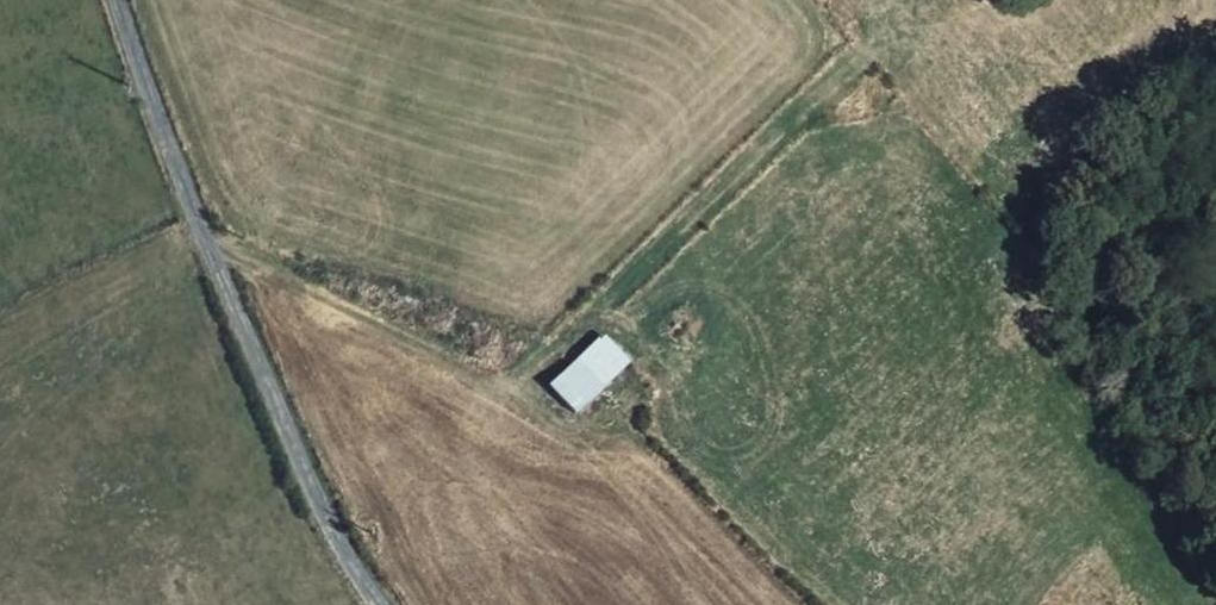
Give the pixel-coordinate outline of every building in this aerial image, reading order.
[(599,337),(550,384),(575,409),(623,363),(599,337)]
